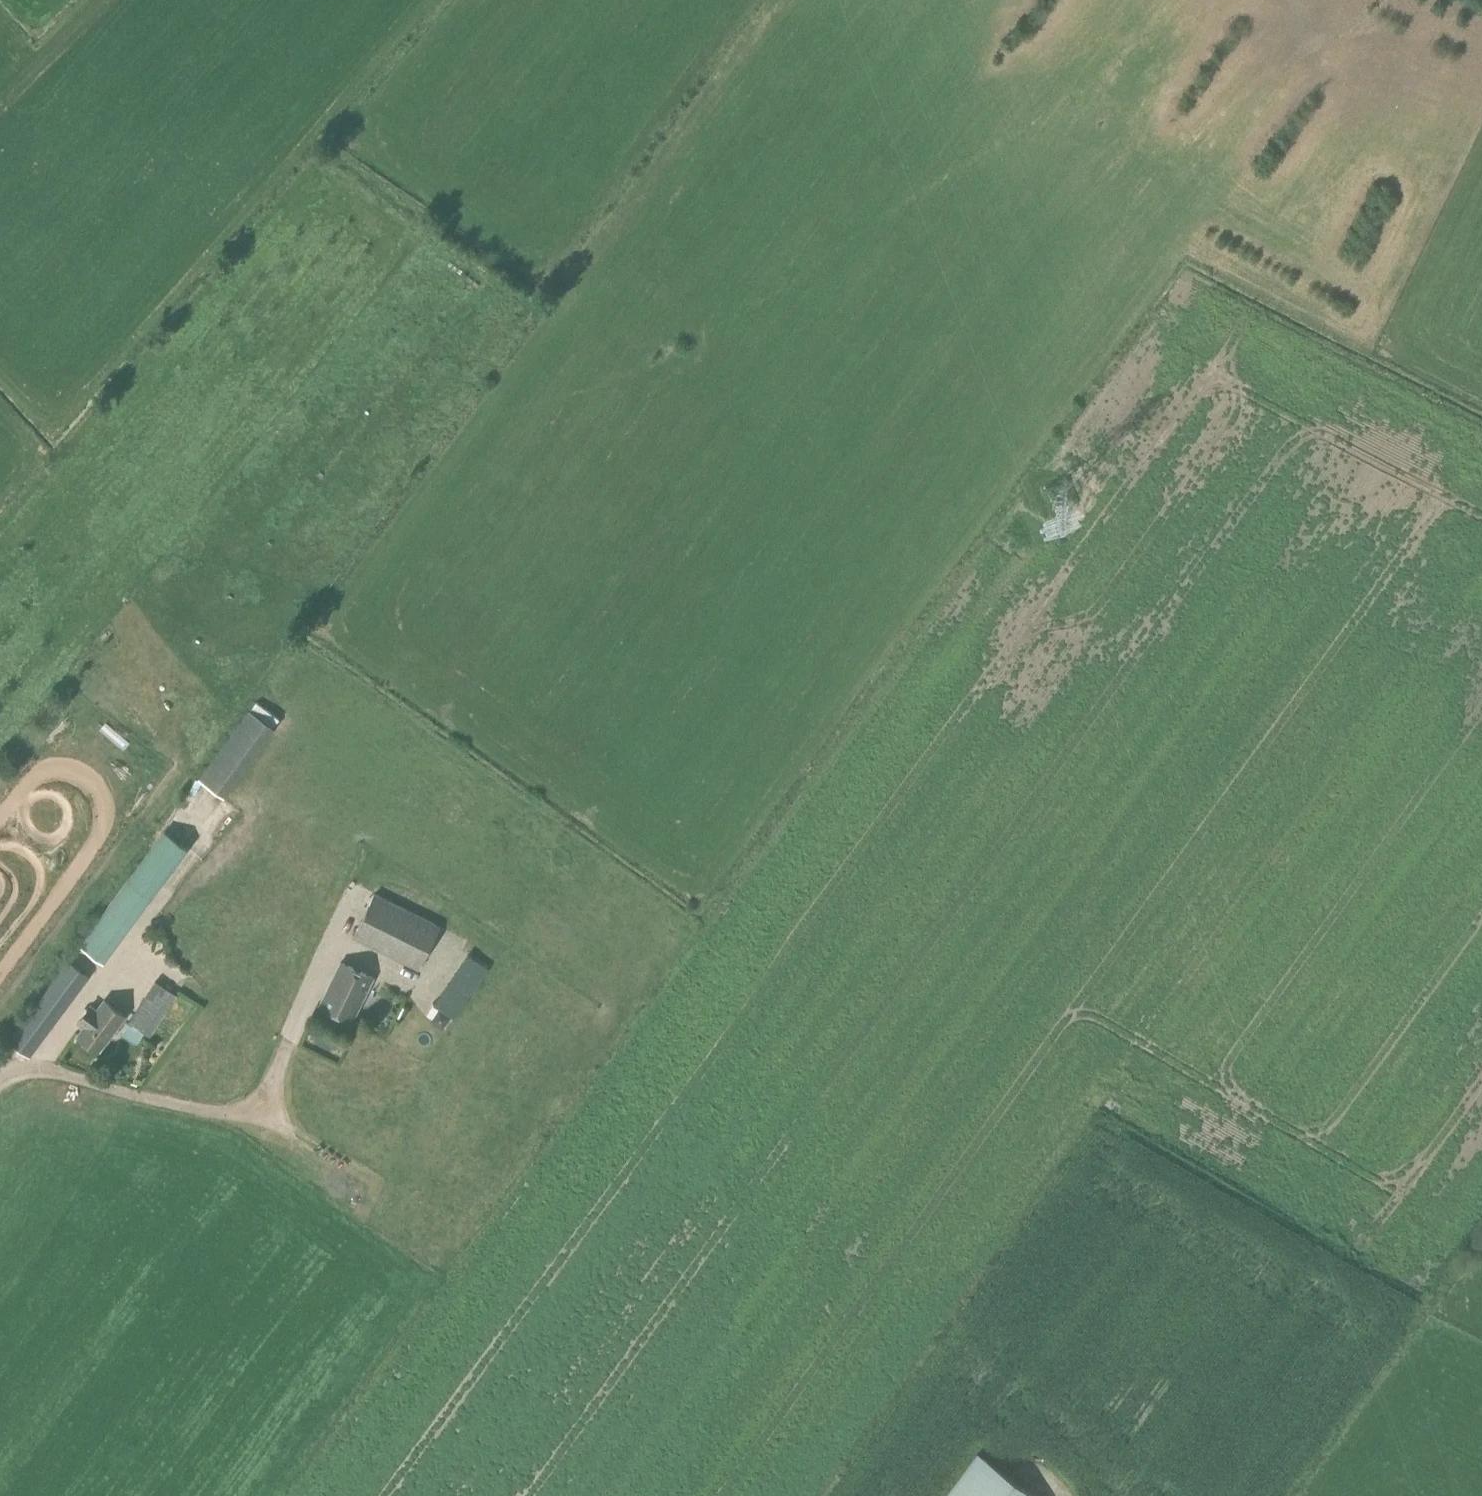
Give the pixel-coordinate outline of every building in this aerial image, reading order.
[(273,724),(249,707),(199,777),(223,794),(273,724)] [(104,962),(189,847),(164,829),(79,944),(104,962)] [(441,925),(374,893),(353,936),(419,969),(441,925)] [(69,959),(7,1041),(30,1056),(90,975),(69,959)] [(320,1005),(352,1020),(373,977),(341,961),(320,1005)] [(177,994),(156,980),(128,1022),(150,1036),(177,994)] [(99,1050),(125,1015),(105,1000),(97,1010),(91,1005),(79,1021),(85,1026),(78,1035),(83,1039),(83,1043),(89,1048),(94,1046),(99,1050)] [(443,1028),(451,1016),(439,1008),(431,1021),(443,1028)] [(943,1495),(1031,1495),(974,1454),(943,1495)]
